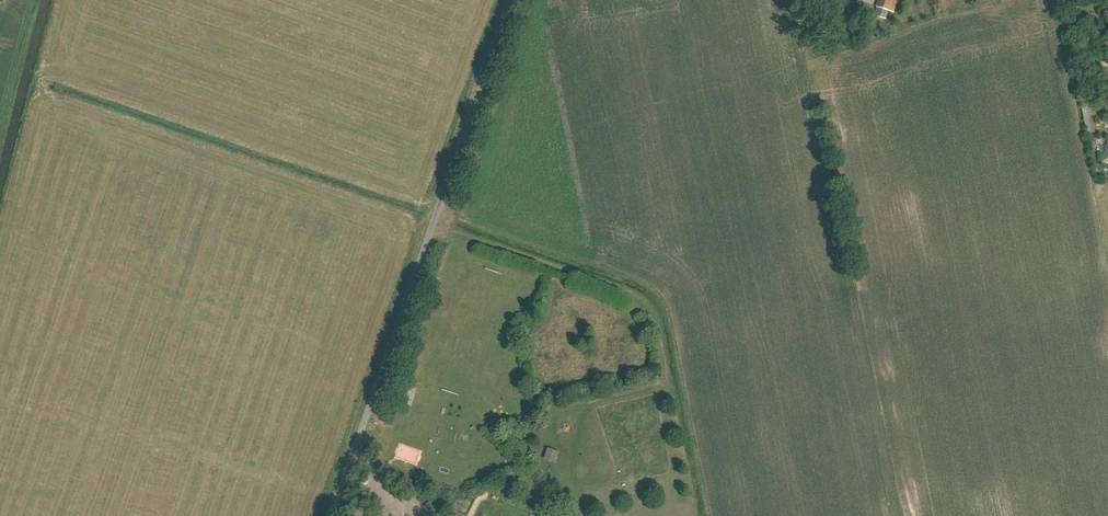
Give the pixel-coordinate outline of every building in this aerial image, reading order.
[(875,16),(885,19),(888,10),(895,13),(899,0),(879,0),(875,16)] [(1097,131),(1093,107),(1084,108),(1089,132),(1097,131)] [(412,470),(414,464),(398,458),(396,464),(412,470)]
